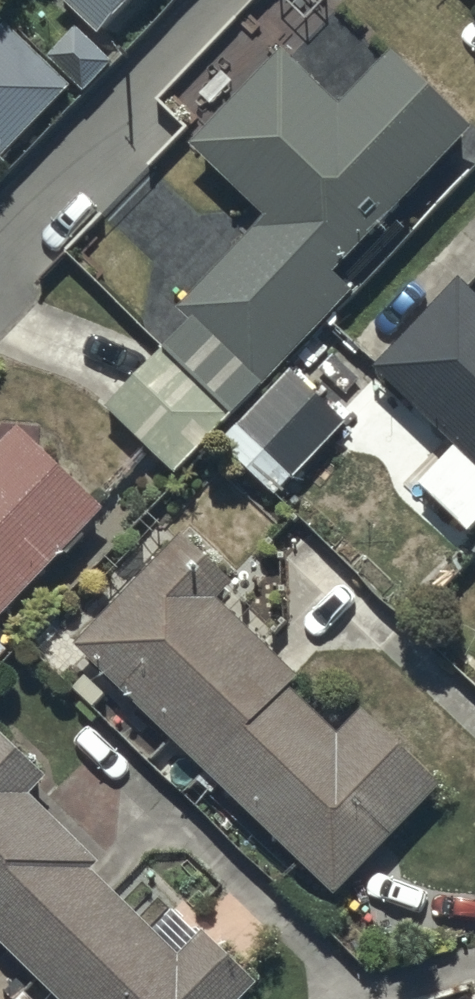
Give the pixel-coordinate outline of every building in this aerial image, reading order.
[(99,28),(126,0),(70,0),(99,28)] [(73,80),(46,55),(7,16),(0,23),(0,155),(73,80)] [(46,55),(73,80),(82,89),(112,57),(77,23),(46,55)] [(233,409),(353,281),(336,265),(474,122),(474,118),(395,43),(342,99),(284,44),(196,138),(268,205),(180,300),(192,311),(162,343),(233,409)] [(375,359),(456,439),(419,477),(469,526),(474,521),(474,281),(463,270),(375,359)] [(233,409),(162,343),(108,401),(179,467),(233,409)] [(347,417),(291,364),(221,438),(277,491),(347,417)] [(105,501),(20,419),(0,439),(0,610),(105,501)] [(93,703),(116,679),(338,890),(444,778),(366,704),(340,731),(289,683),(301,671),(219,593),(235,576),(181,525),(74,639),(95,659),(73,683),(93,703)] [(10,646),(0,636),(0,656),(10,646)] [(259,979),(203,925),(198,930),(174,906),(157,924),(94,863),(101,856),(30,787),(47,769),(0,724),(0,935),(66,998),(239,998),(259,979)]
